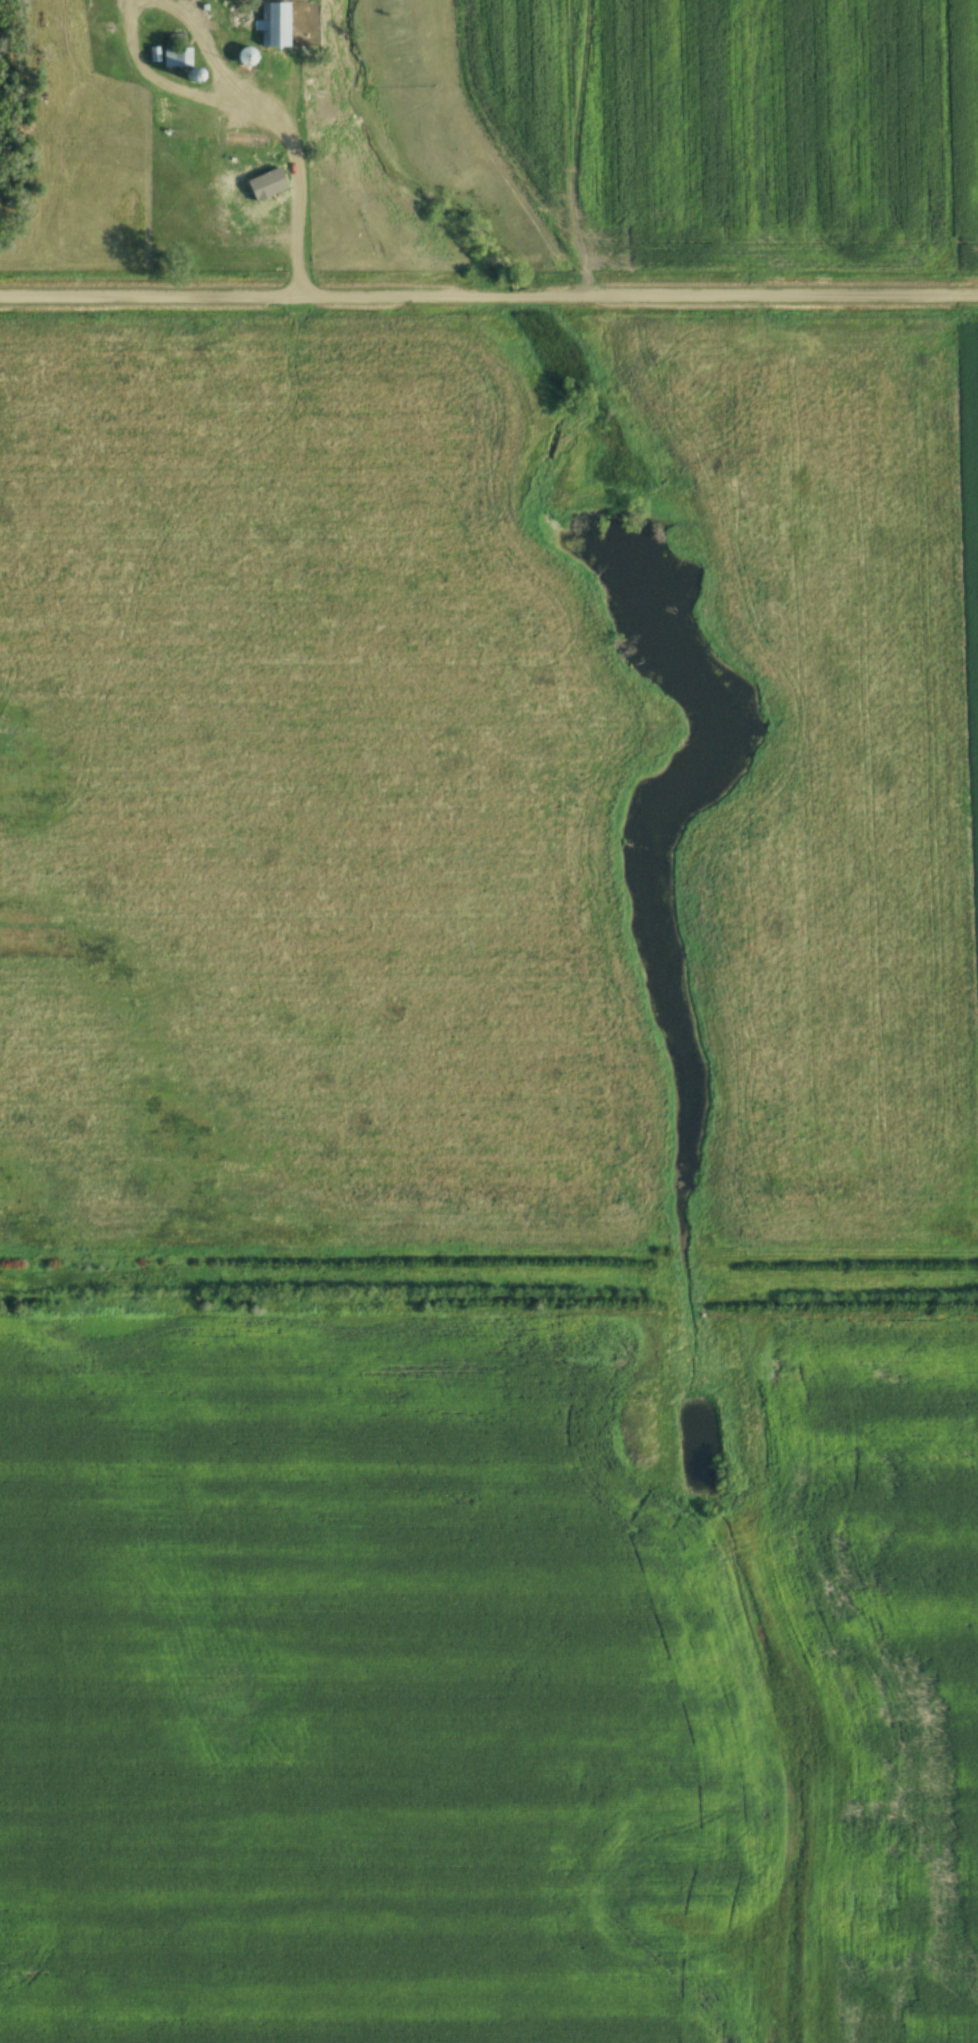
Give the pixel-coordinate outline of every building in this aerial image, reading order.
[(287,4),(262,4),(262,49),(287,49),(287,4)] [(258,33),(258,5),(227,5),(227,33),(258,33)] [(191,48),(163,48),(163,67),(191,67),(191,48)] [(252,51),(237,49),(236,65),(251,67),(252,51)] [(276,191),(276,163),(252,163),(252,191),(276,191)]
